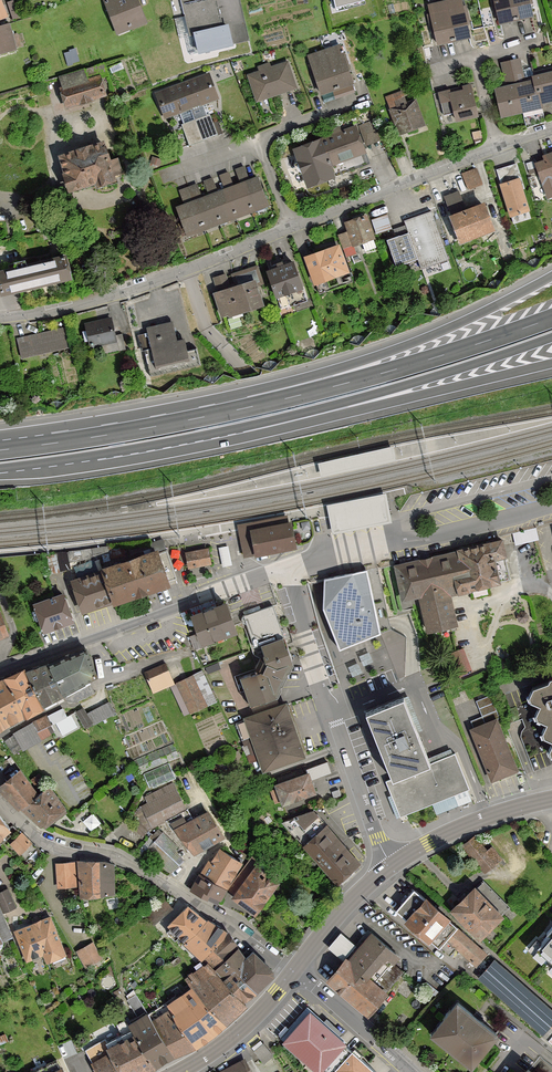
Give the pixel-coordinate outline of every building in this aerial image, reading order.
[(1,0),(0,0),(0,25),(9,21),(1,0)] [(148,26),(138,0),(108,0),(103,2),(117,37),(148,26)] [(234,46),(229,26),(222,28),(215,0),(181,0),(194,55),(234,46)] [(534,19),(529,0),(494,0),(500,27),(534,19)] [(435,48),(469,41),(461,1),(427,8),(435,48)] [(16,54),(9,26),(0,28),(0,58),(16,54)] [(323,101),(358,89),(342,45),(307,58),(323,101)] [(551,102),(551,75),(525,81),(521,60),(500,65),(505,85),(494,87),(501,117),(540,109),(539,105),(551,102)] [(257,104),(298,91),(289,63),(248,76),(257,104)] [(164,121),(219,100),(209,74),(154,95),(164,121)] [(61,111),(106,98),(101,79),(55,93),(61,111)] [(454,125),(477,120),(470,86),(440,92),(443,105),(449,104),(454,125)] [(398,137),(424,128),(415,100),(389,109),(398,137)] [(330,167),(366,154),(356,127),(291,151),(305,189),(334,178),(330,167)] [(58,159),(69,194),(95,186),(97,192),(116,186),(114,180),(122,177),(116,159),(108,162),(103,145),(58,159)] [(534,161),(547,200),(551,198),(551,156),(534,161)] [(467,193),(482,187),(476,171),(461,176),(467,193)] [(189,239),(269,208),(256,176),(176,207),(189,239)] [(529,213),(520,182),(501,188),(510,219),(529,213)] [(443,200),(450,219),(464,214),(457,195),(443,200)] [(459,245),(494,233),(484,206),(464,214),(450,219),(459,245)] [(412,274),(447,261),(430,212),(404,222),(406,227),(396,230),(412,274)] [(351,249),(376,240),(366,214),(341,223),(351,249)] [(393,229),(388,214),(372,219),(378,234),(393,229)] [(315,287),(351,274),(340,245),(305,259),(315,287)] [(68,282),(62,259),(0,274),(0,298),(68,282)] [(280,311),(308,302),(294,263),(266,272),(280,311)] [(223,321),(264,309),(255,281),(260,280),(257,269),(229,277),(232,288),(229,289),(225,277),(211,281),(223,321)] [(90,350),(119,344),(113,318),(85,325),(90,350)] [(151,371),(186,363),(181,341),(175,342),(171,325),(142,332),(151,371)] [(18,360),(67,350),(62,329),(14,339),(18,360)] [(332,533),(389,521),(385,501),(383,495),(326,508),(327,514),(328,515),(332,533)] [(288,517),(240,526),(241,534),(245,556),(269,551),(293,546),(289,524),(288,520),(288,517)] [(133,563),(72,583),(82,613),(178,581),(165,541),(129,553),(133,563)] [(419,599),(427,631),(457,624),(450,593),(510,580),(501,541),(393,565),(402,602),(419,599)] [(208,551),(187,554),(189,569),(210,565),(208,551)] [(377,556),(333,565),(328,613),(339,652),(399,635),(377,556)] [(63,594),(32,605),(43,634),(74,623),(63,594)] [(223,601),(189,614),(200,643),(235,630),(223,601)] [(273,607),(243,618),(253,644),(256,643),(281,634),(283,633),(273,607)] [(293,665),(281,634),(256,643),(265,666),(262,672),(239,681),(250,710),(277,699),(293,665)] [(82,649),(41,664),(57,696),(93,678),(82,649)] [(456,681),(473,675),(463,650),(445,657),(456,681)] [(173,686),(163,663),(141,673),(151,696),(173,686)] [(57,696),(41,664),(21,672),(39,706),(57,696)] [(39,706),(21,672),(19,668),(0,678),(0,679),(21,719),(40,709),(39,706)] [(190,717),(217,704),(202,672),(175,685),(190,717)] [(546,679),(547,682),(532,687),(528,698),(538,705),(535,716),(545,723),(543,736),(551,741),(549,752),(551,754),(551,676),(546,679)] [(0,679),(0,730),(21,719),(0,679)] [(403,695),(363,711),(391,779),(386,781),(400,817),(455,795),(459,806),(472,801),(468,790),(470,789),(455,753),(430,763),(403,695)] [(287,697),(250,710),(269,765),(307,751),(287,697)] [(85,731),(115,714),(108,702),(86,715),(82,707),(74,711),(85,731)] [(58,707),(11,735),(22,752),(55,732),(51,726),(64,718),(58,707)] [(497,718),(470,728),(491,781),(517,770),(497,718)] [(274,785),(281,806),(315,794),(310,783),(332,775),(327,762),(306,769),(307,773),(274,785)] [(19,774),(3,788),(22,807),(36,797),(19,774)] [(39,775),(33,779),(38,786),(44,781),(39,775)] [(149,831),(187,811),(173,784),(145,799),(147,804),(138,809),(149,831)] [(60,815),(66,811),(49,787),(39,794),(36,797),(22,807),(41,825),(58,813),(60,815)] [(192,855),(223,837),(208,811),(177,829),(192,855)] [(10,829),(10,827),(0,815),(0,837),(10,829)] [(337,884),(360,863),(324,824),(301,845),(337,884)] [(22,833),(11,844),(20,854),(31,842),(26,836),(22,833)] [(170,875),(184,861),(176,851),(179,848),(162,833),(145,853),(170,875)] [(486,851),(474,837),(463,845),(485,871),(501,858),(491,847),(486,851)] [(31,842),(20,854),(26,860),(38,848),(31,842)] [(211,864),(201,875),(227,888),(231,881),(242,863),(224,851),(211,864)] [(277,882),(281,876),(261,861),(259,864),(252,859),(243,871),(250,876),(234,897),(255,912),(263,902),(277,883),(277,882)] [(104,862),(79,862),(82,897),(114,893),(113,865),(104,862)] [(70,863),(57,864),(59,887),(76,886),(74,863),(70,863)] [(218,904),(227,888),(201,875),(200,875),(191,890),(218,904)] [(483,881),(453,910),(480,936),(501,915),(497,912),(506,904),(483,881)] [(0,892),(0,903),(4,912),(15,907),(8,889),(0,892)] [(402,903),(396,910),(439,948),(439,947),(450,956),(457,948),(476,964),(486,954),(457,928),(457,927),(414,889),(408,896),(407,896),(402,902),(402,903)] [(186,942),(206,920),(205,920),(188,906),(169,924),(168,925),(186,942)] [(2,949),(3,946),(3,943),(2,940),(7,938),(10,946),(16,944),(12,937),(11,937),(0,909),(0,950),(2,949)] [(44,952),(48,961),(65,954),(50,917),(35,923),(42,941),(40,941),(44,952)] [(203,957),(227,933),(206,920),(186,942),(202,957),(203,956),(203,957)] [(35,923),(15,931),(27,960),(44,953),(47,961),(48,961),(44,952),(40,941),(42,941),(35,923)] [(547,933),(548,934),(537,947),(551,961),(551,927),(547,933)] [(398,956),(370,932),(358,947),(341,932),(328,947),(345,962),(329,981),(367,1013),(392,983),(389,980),(396,972),(399,975),(402,972),(392,963),(398,956)] [(215,969),(238,948),(227,933),(203,957),(209,963),(210,964),(215,969)] [(86,966),(100,958),(92,944),(78,952),(86,966)] [(253,952),(245,959),(238,948),(215,969),(223,979),(235,969),(254,992),(272,975),(272,970),(267,966),(253,952)] [(181,960),(178,956),(171,962),(174,965),(181,960)] [(234,1014),(246,1003),(242,1000),(241,1001),(223,979),(215,969),(210,964),(209,963),(196,970),(234,1014)] [(484,983),(543,1035),(551,1025),(551,1010),(500,964),(484,983)] [(242,1000),(254,992),(235,969),(223,979),(241,1001),(242,1000)] [(234,1014),(196,970),(186,978),(189,980),(196,991),(225,1022),(234,1014)] [(190,984),(192,987),(183,994),(187,999),(214,1033),(225,1022),(196,991),(189,980),(186,978),(188,981),(190,984)] [(195,1045),(214,1033),(187,999),(183,994),(178,987),(172,991),(175,995),(166,1003),(168,1006),(170,1010),(177,1022),(195,1045)] [(129,1026),(132,1029),(135,1035),(155,1065),(174,1055),(157,1031),(147,1014),(136,995),(133,990),(127,995),(129,999),(128,999),(140,1019),(129,1025),(129,1026)] [(490,1042),(496,1034),(457,1002),(451,1010),(450,1009),(443,1018),(444,1019),(436,1028),(444,1034),(440,1039),(464,1059),(468,1054),(476,1060),(483,1050),(484,1051),(491,1042),(490,1042)] [(147,1014),(157,1031),(174,1055),(190,1048),(195,1046),(195,1045),(177,1022),(170,1010),(168,1006),(166,1003),(147,1014)] [(310,1013),(285,1041),(319,1071),(344,1044),(344,1043),(310,1013)] [(122,1071),(142,1071),(155,1065),(135,1035),(132,1029),(129,1026),(127,1019),(117,1024),(122,1034),(107,1042),(106,1042),(122,1071)] [(107,1042),(105,1039),(86,1050),(98,1071),(122,1071),(106,1042),(107,1042)] [(352,1050),(352,1051),(344,1044),(319,1071),(333,1071),(335,1070),(337,1071),(376,1071),(352,1050)] [(265,1046),(257,1053),(264,1062),(272,1055),(265,1046)] [(57,1060),(30,1071),(63,1071),(57,1060)] [(244,1060),(222,1071),(250,1071),(244,1060)]
